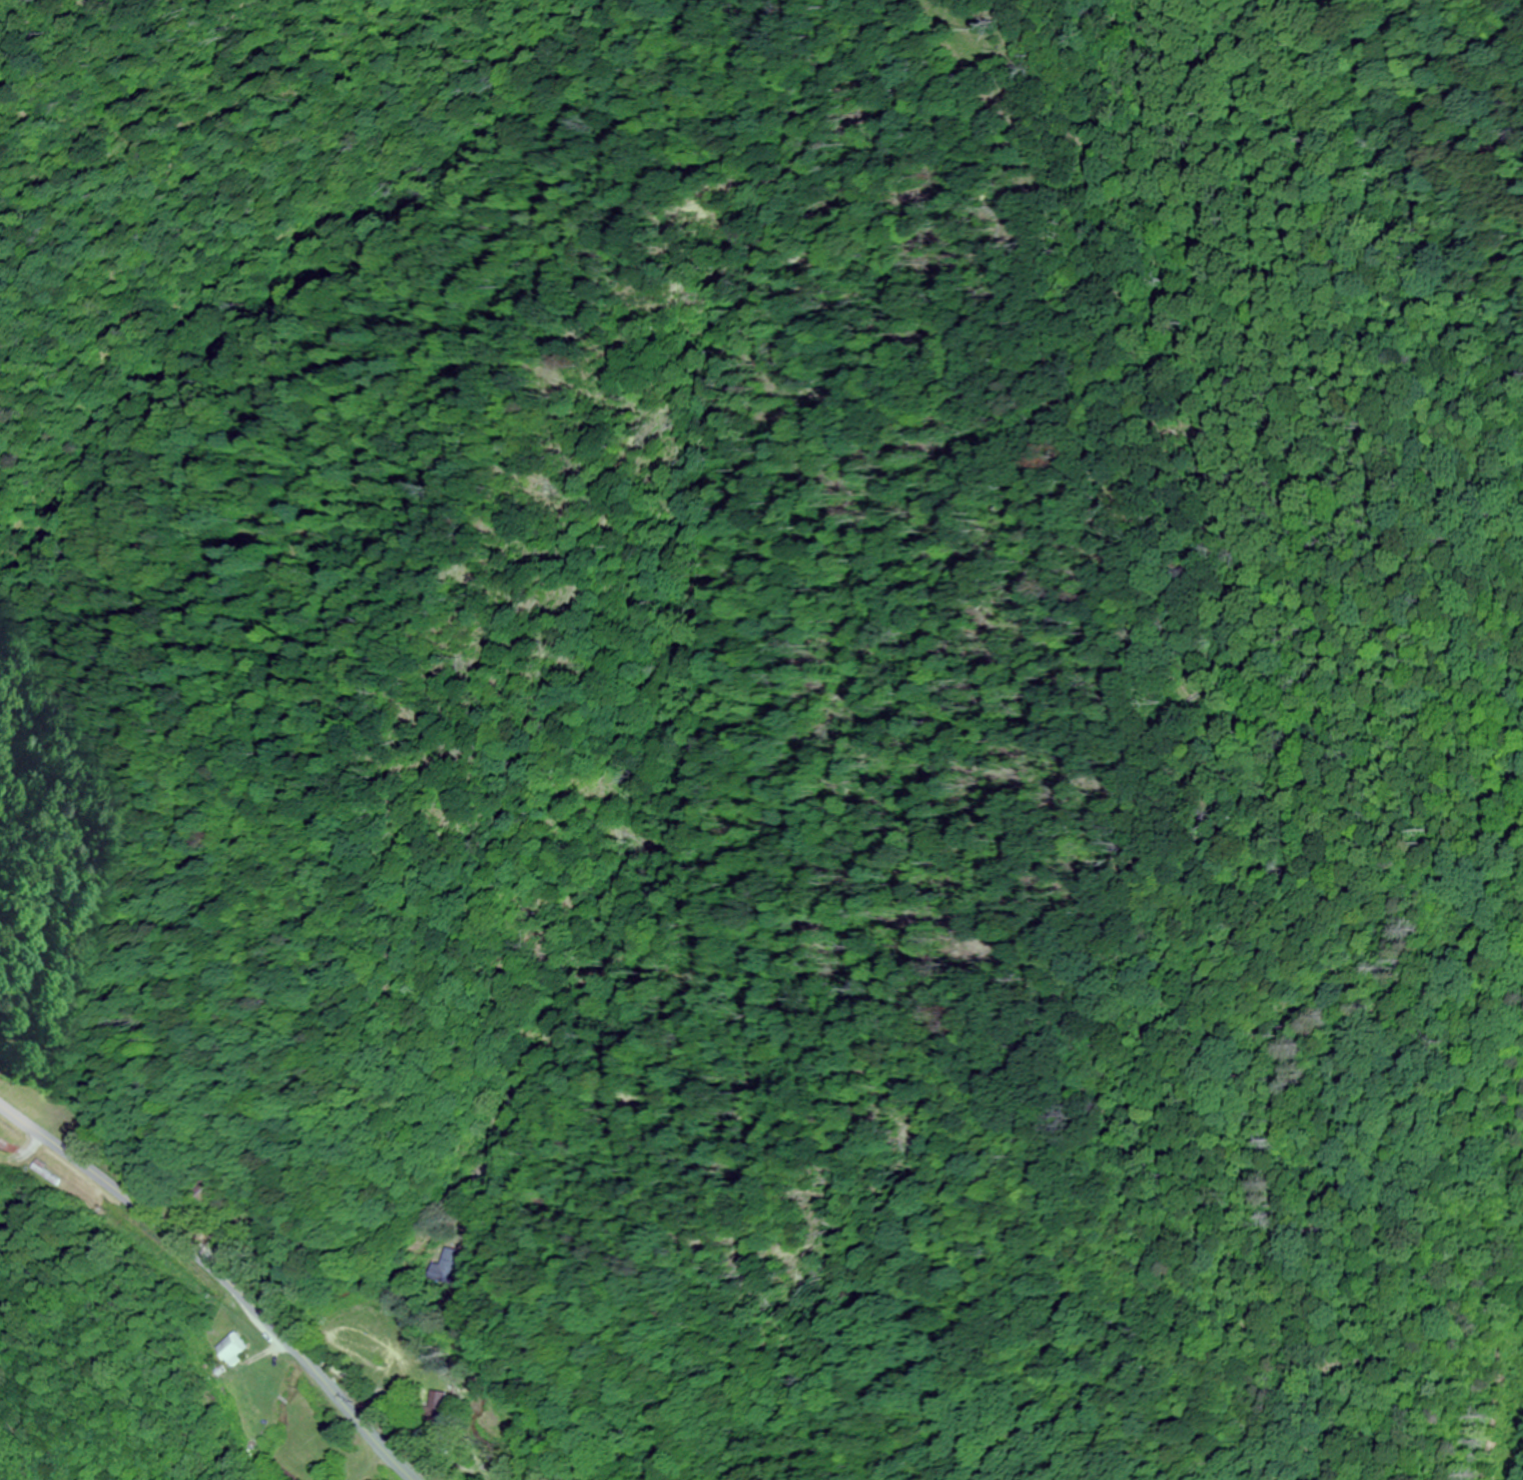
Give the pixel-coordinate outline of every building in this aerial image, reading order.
[(1,1141),(0,1144),(0,1147),(16,1153),(19,1147),(1,1141)] [(42,1170),(45,1165),(36,1159),(30,1169),(50,1183),(53,1178),(42,1170)] [(456,1286),(465,1251),(446,1246),(437,1281),(456,1286)] [(248,1348),(232,1334),(218,1351),(234,1365),(248,1348)] [(431,1420),(443,1420),(443,1392),(431,1392),(431,1420)]
